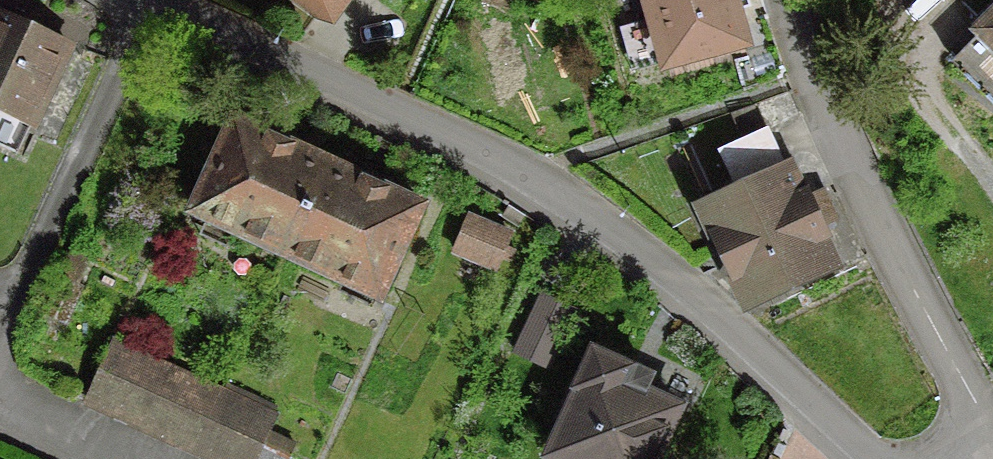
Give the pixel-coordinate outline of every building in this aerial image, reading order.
[(660,65),(737,43),(726,6),(739,2),(738,0),(642,0),(660,65)] [(972,33),(975,36),(940,72),(992,123),(992,11),(972,33)] [(13,147),(24,124),(25,125),(62,45),(0,17),(0,141),(13,147)] [(260,133),(259,136),(228,122),(187,212),(279,254),(321,164),(288,149),(289,147),(260,133)] [(698,208),(743,305),(825,267),(811,238),(816,236),(811,227),(826,220),(817,200),(802,207),(798,198),(793,200),(761,131),(715,152),(734,192),(698,208)] [(355,177),(354,180),(321,164),(279,254),(373,297),(414,207),(382,193),(384,190),(355,177)] [(478,224),(463,259),(487,269),(502,234),(478,224)] [(536,297),(510,353),(541,368),(567,311),(536,297)] [(134,356),(107,343),(82,397),(110,410),(134,356)] [(574,390),(544,456),(550,458),(647,458),(670,409),(635,393),(640,381),(642,382),(644,377),(639,374),(638,375),(591,354),(592,353),(585,350),(582,356),(584,357),(569,388),(574,390)] [(161,368),(134,356),(110,410),(136,422),(161,368)] [(187,380),(161,368),(136,422),(163,434),(187,380)] [(214,392),(187,380),(163,434),(189,446),(214,392)] [(214,392),(189,446),(218,458),(250,458),(269,417),(214,392)]
